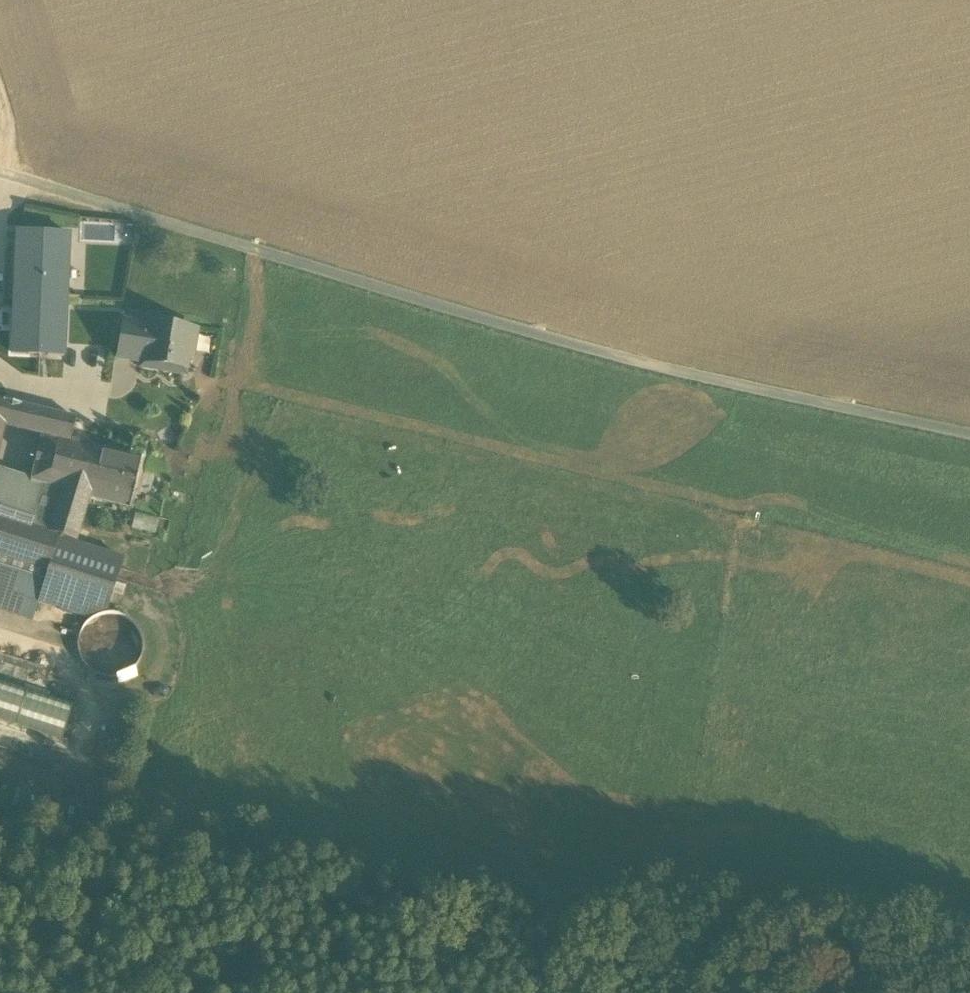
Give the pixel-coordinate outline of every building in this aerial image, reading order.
[(14,295),(15,295),(65,298),(66,298),(69,235),(16,233),(14,295)] [(65,298),(15,295),(12,354),(62,356),(65,298)] [(164,373),(185,376),(188,358),(192,358),(196,333),(147,325),(147,327),(125,323),(119,359),(141,363),(140,369),(158,372),(159,366),(165,367),(164,373)] [(17,430),(21,406),(3,401),(0,414),(0,426),(17,430)] [(76,419),(21,406),(17,430),(41,436),(66,442),(70,443),(71,441),(76,419)] [(41,436),(38,449),(63,455),(66,442),(41,436)] [(89,499),(130,509),(142,459),(71,441),(70,443),(66,442),(63,455),(103,464),(97,484),(94,483),(89,499)] [(103,464),(63,455),(38,449),(30,481),(29,484),(61,491),(48,534),(59,537),(58,539),(75,545),(89,499),(94,483),(97,484),(103,464)] [(48,534),(61,491),(29,484),(30,481),(0,472),(0,519),(48,534)] [(58,539),(59,537),(48,534),(0,519),(0,561),(47,576),(58,539)] [(124,560),(75,545),(58,539),(47,576),(38,603),(84,618),(107,611),(124,560)] [(47,576),(0,561),(0,611),(33,621),(38,603),(47,576)] [(107,678),(119,677),(130,671),(138,661),(142,649),(141,636),(134,625),(125,617),(112,614),(100,615),(89,621),(81,631),(77,643),(79,656),(85,667),(94,675),(107,678)]
